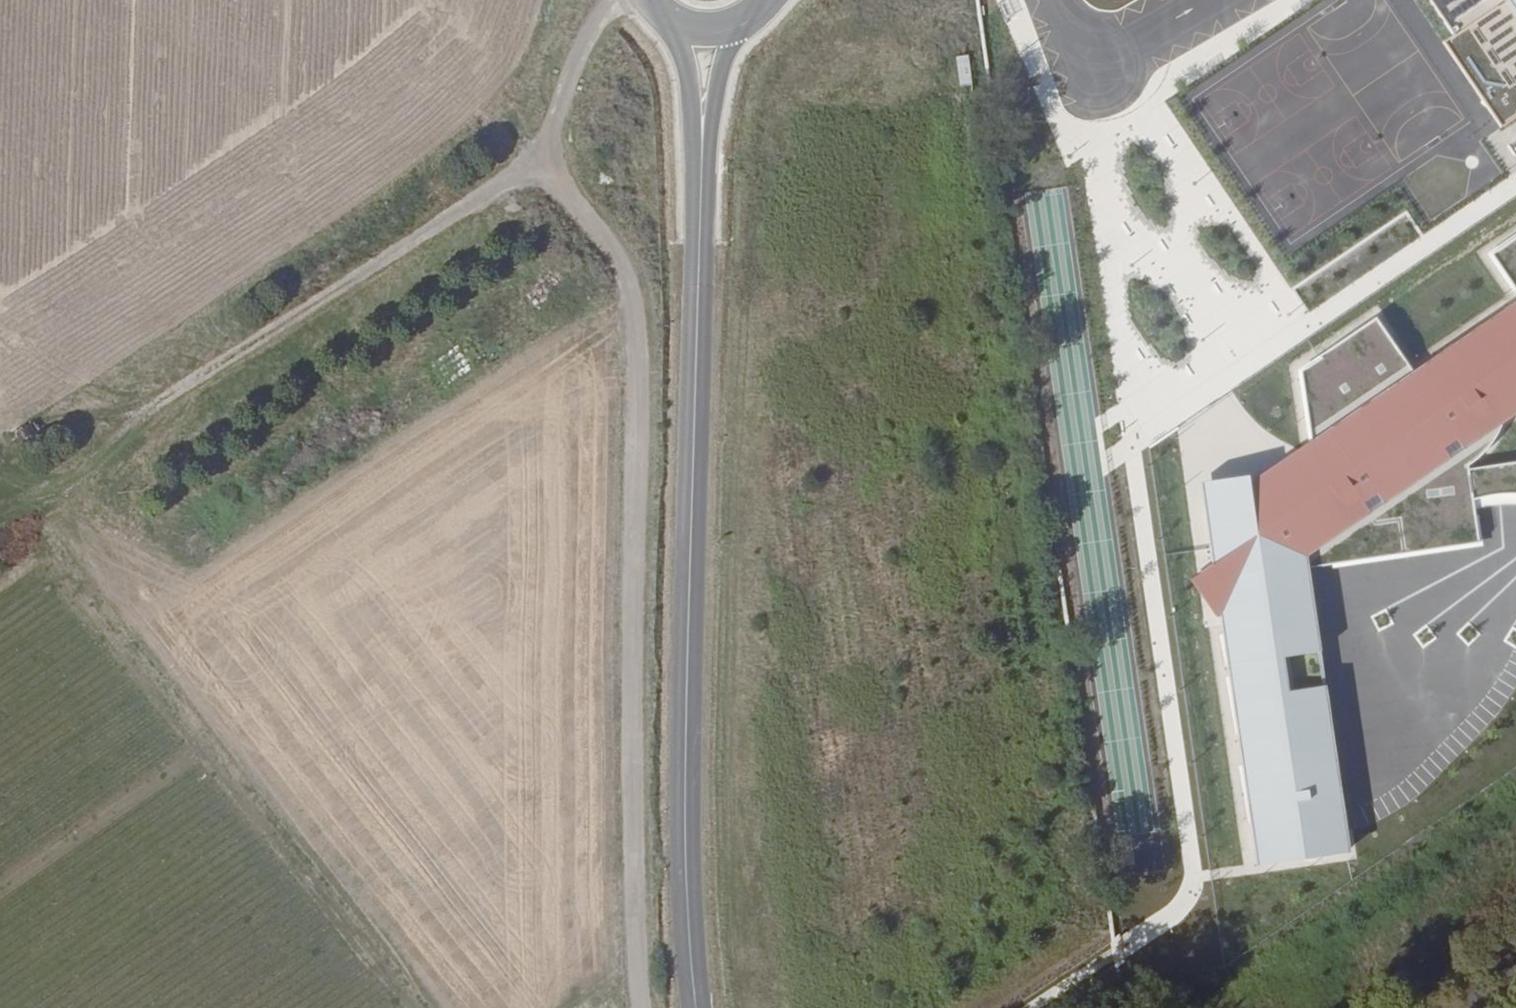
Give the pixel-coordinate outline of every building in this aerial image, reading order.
[(1443,43),(1501,126),(1515,115),(1515,0),(1429,0),(1454,35),(1443,43)] [(962,86),(974,84),(969,54),(956,56),(962,86)] [(1490,253),(1515,287),(1515,235),(1490,253)] [(1203,481),(1257,863),(1347,852),(1306,568),(1482,543),(1475,508),(1468,472),(1467,465),(1488,449),(1502,423),(1515,414),(1515,301),(1412,370),(1375,315),(1301,368),(1316,480),(1252,523),(1244,473),(1203,481)] [(1468,472),(1475,508),(1515,503),(1515,465),(1468,472)]
